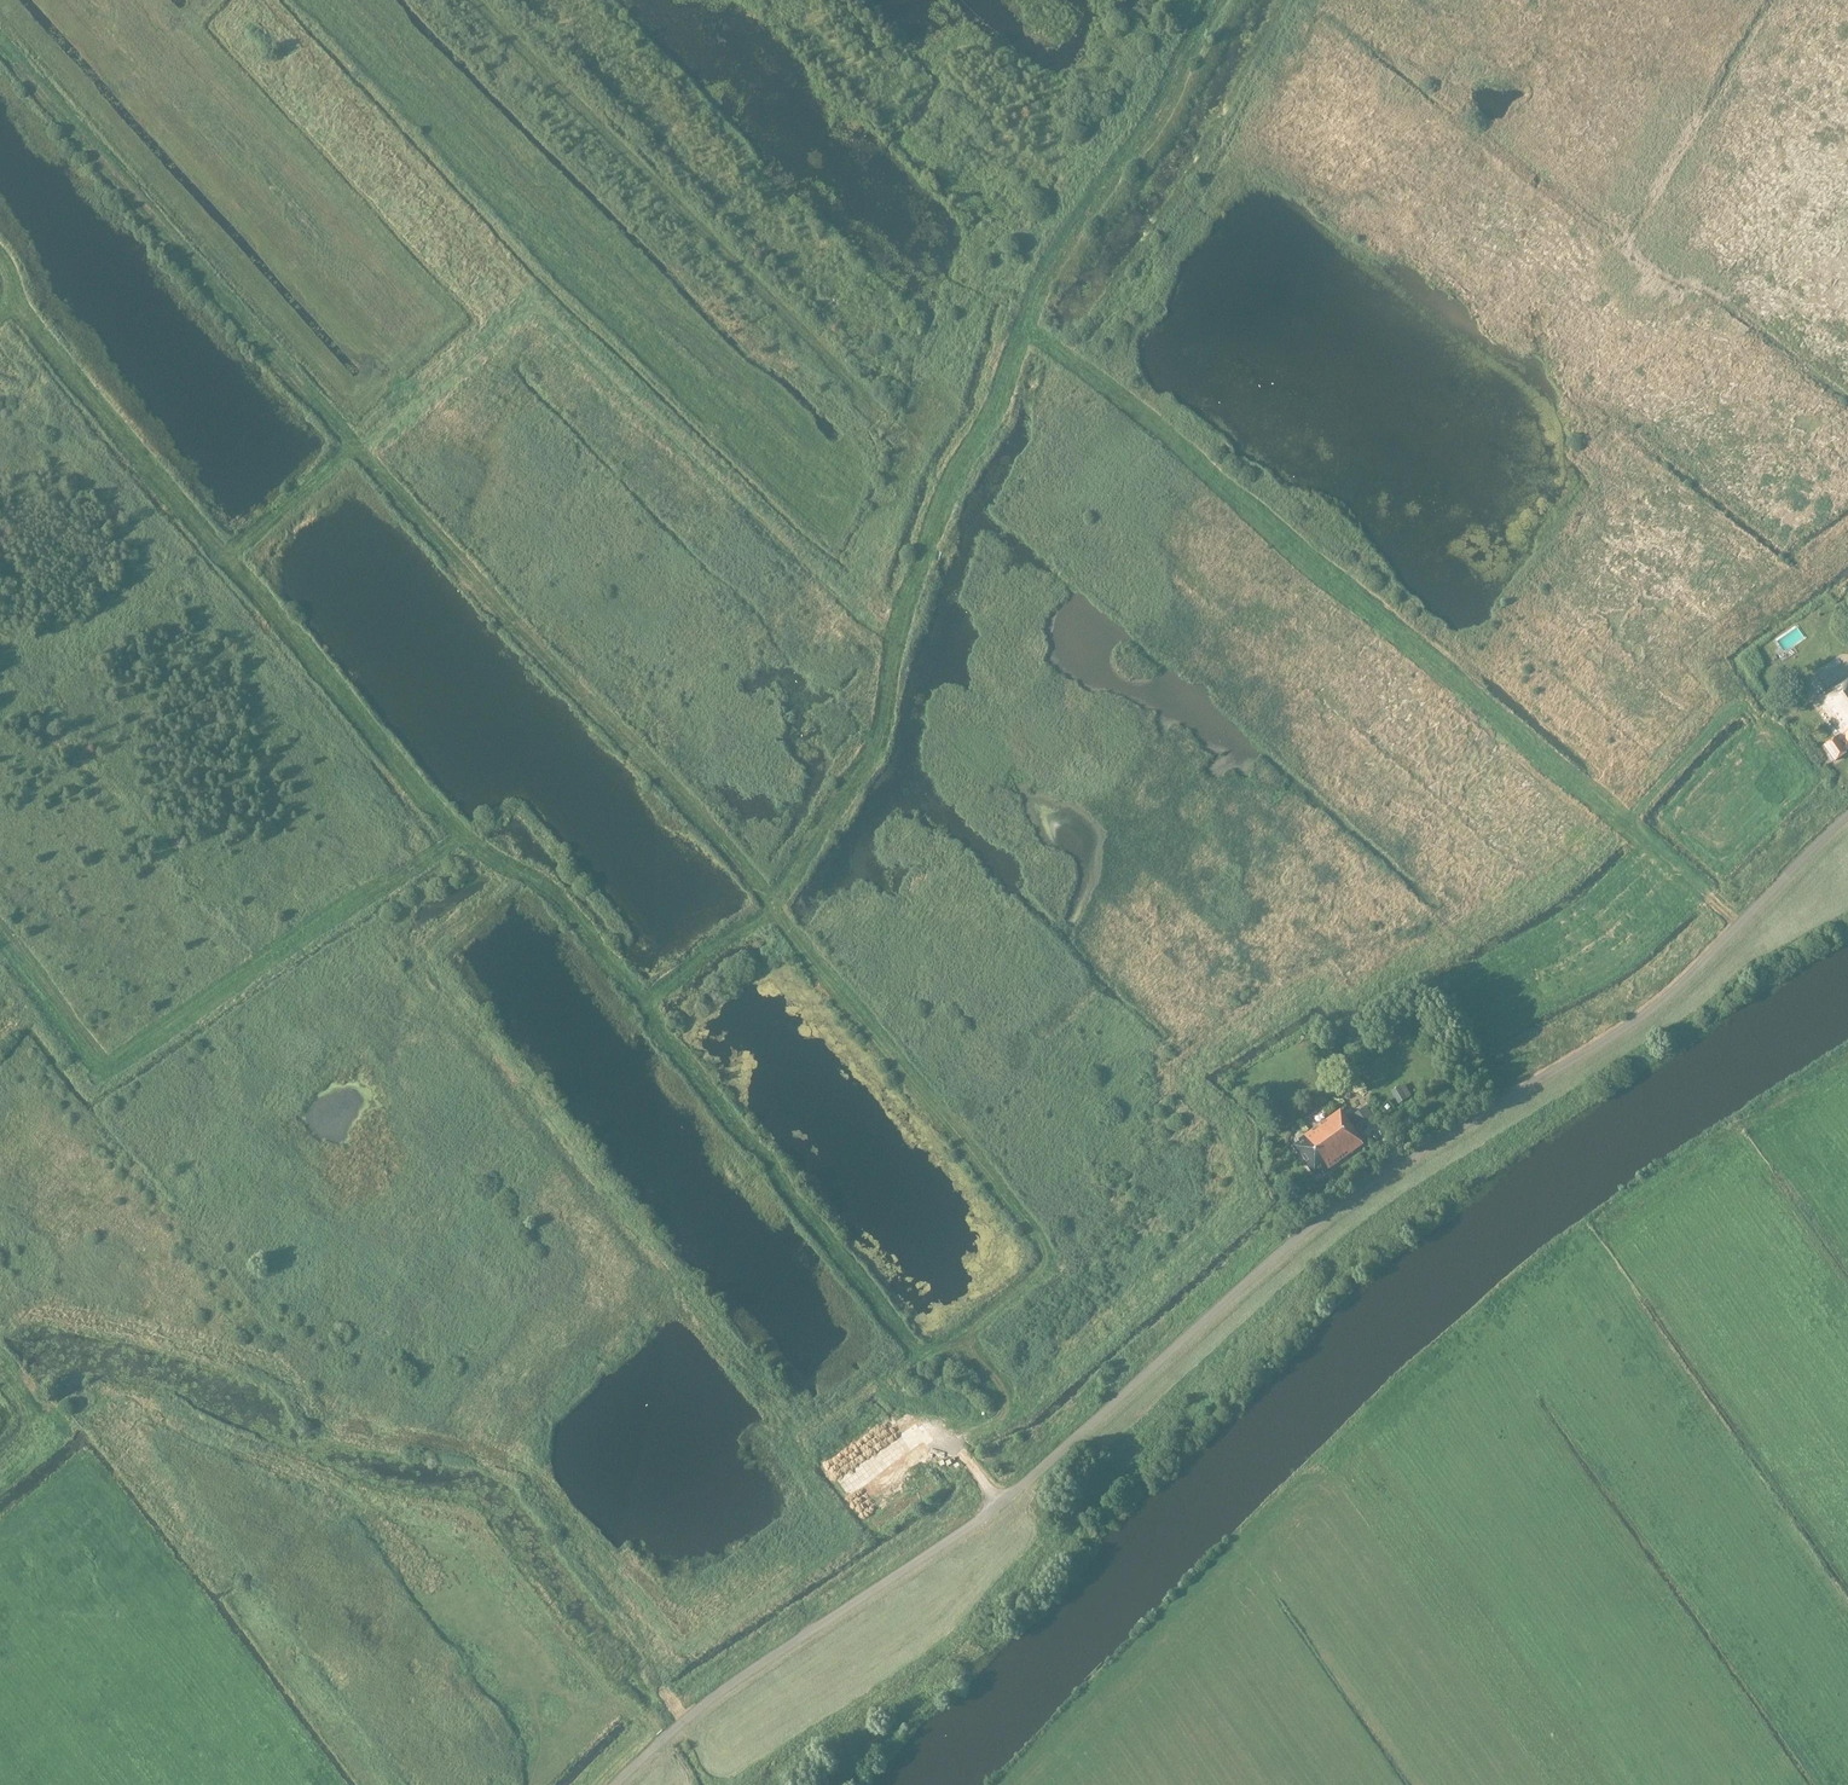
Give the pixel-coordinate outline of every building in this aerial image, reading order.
[(1771,638),(1779,652),(1803,638),(1795,624),(1771,638)] [(1842,683),(1817,701),(1838,731),(1841,734),(1836,737),(1823,746),(1833,761),(1847,752),(1846,751),(1847,750),(1847,681),(1843,685),(1842,683)] [(1400,1086),(1391,1091),(1398,1104),(1407,1099),(1400,1086)] [(1354,1130),(1347,1119),(1340,1110),(1297,1141),(1298,1143),(1292,1147),(1314,1177),(1320,1172),(1322,1174),(1362,1145),(1356,1136),(1358,1135),(1354,1130)]
